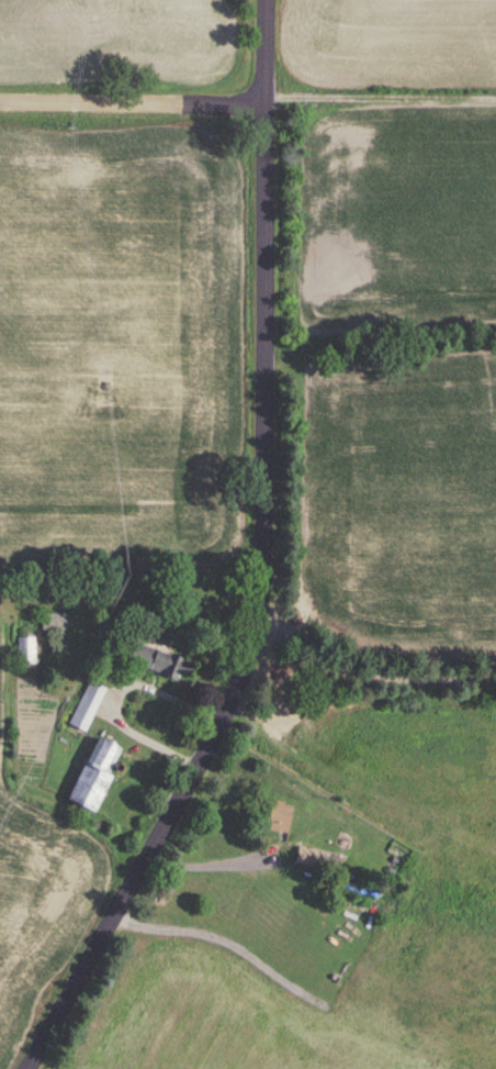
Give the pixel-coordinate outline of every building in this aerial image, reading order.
[(66,613),(43,613),(43,631),(66,631),(66,613)] [(35,664),(35,637),(18,637),(18,664),(35,664)] [(178,681),(186,661),(135,641),(128,662),(178,681)] [(105,689),(88,681),(68,726),(85,733),(105,689)] [(93,815),(110,776),(106,775),(118,749),(94,738),(65,802),(93,815)] [(296,859),(309,859),(309,849),(296,849),(296,859)]
